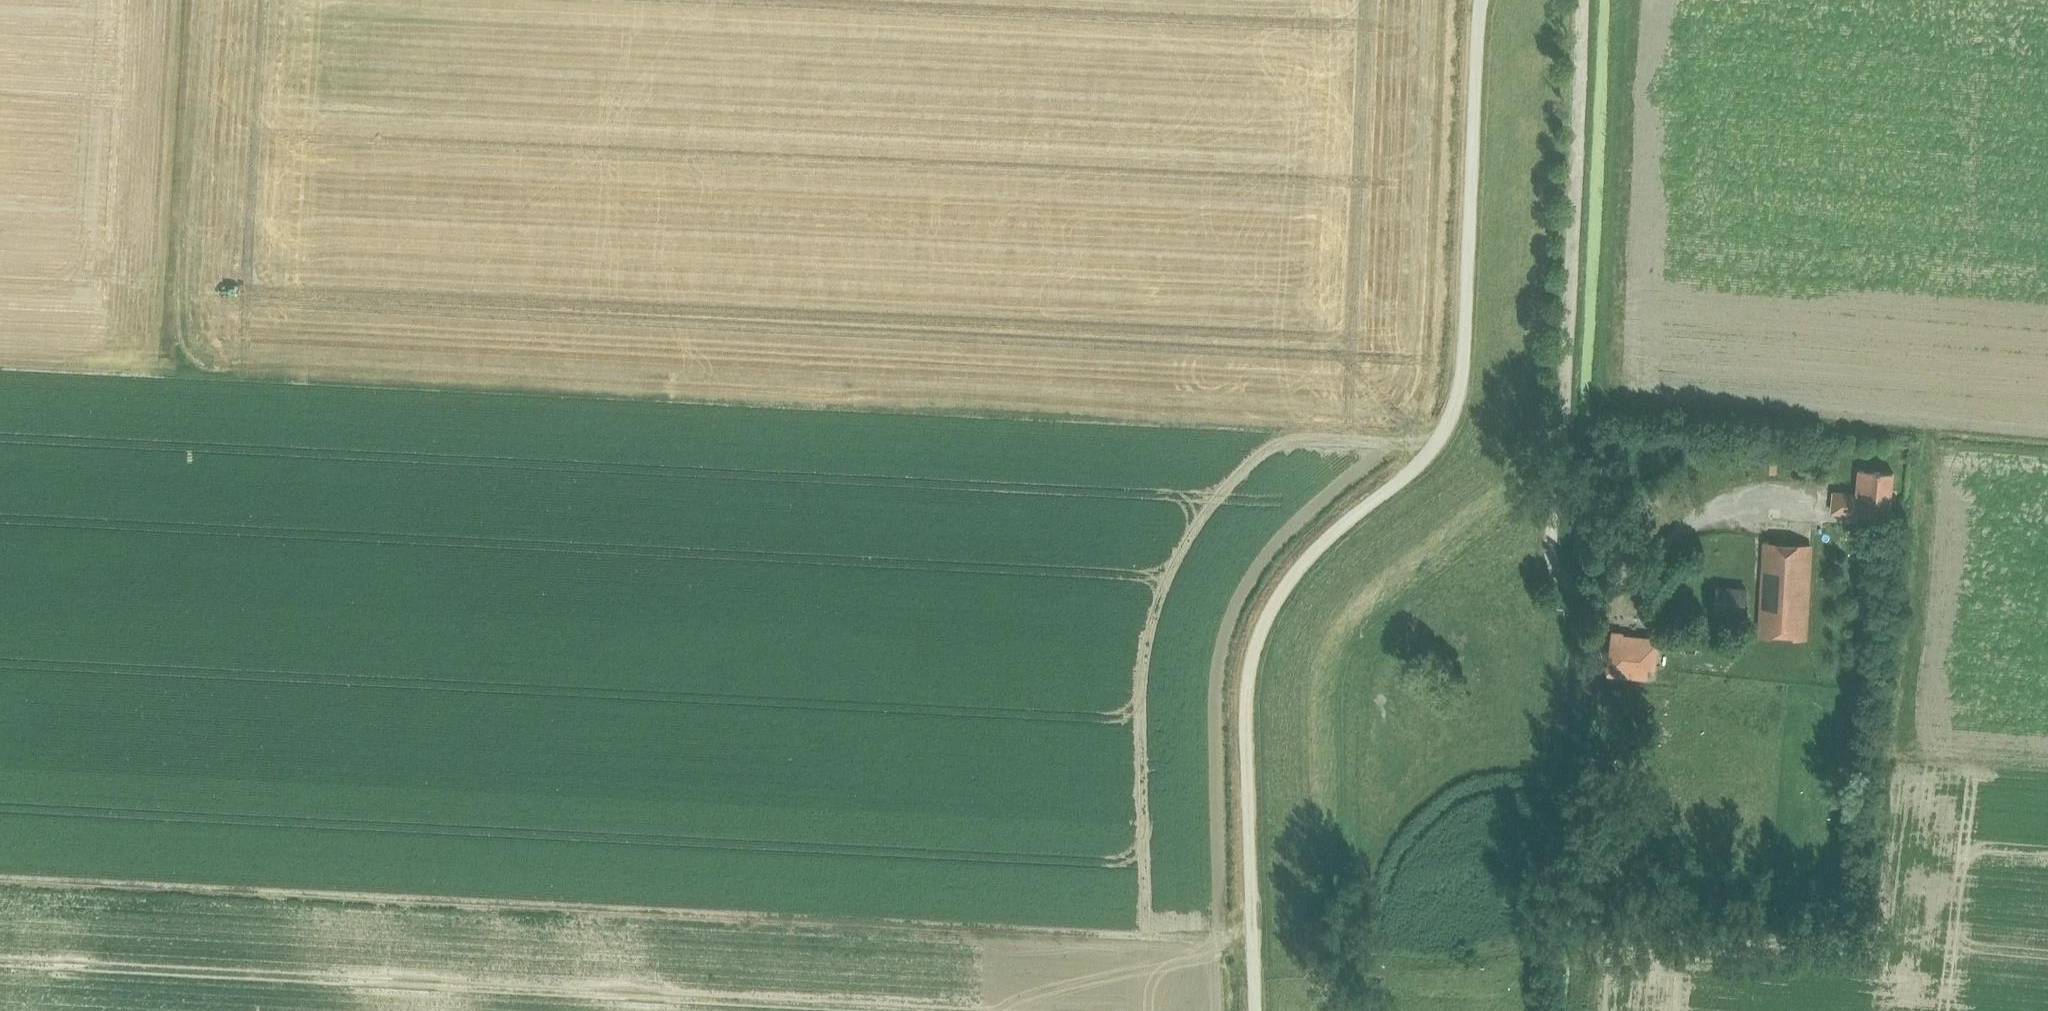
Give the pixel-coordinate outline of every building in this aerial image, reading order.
[(1766,454),(1764,472),(1778,473),(1779,455),(1766,454)] [(1858,492),(1833,490),(1831,513),(1864,516),(1864,514),(1868,514),(1867,520),(1875,521),(1876,514),(1891,516),(1893,493),(1895,473),(1860,470),(1858,492)] [(1811,543),(1766,540),(1760,634),(1806,637),(1811,543)] [(1717,583),(1715,614),(1747,616),(1749,585),(1717,583)] [(1607,675),(1609,675),(1649,679),(1651,671),(1653,670),(1657,670),(1660,637),(1625,634),(1625,631),(1612,630),(1608,666),(1607,675)] [(1674,641),(1673,651),(1681,651),(1682,641),(1674,641)]
